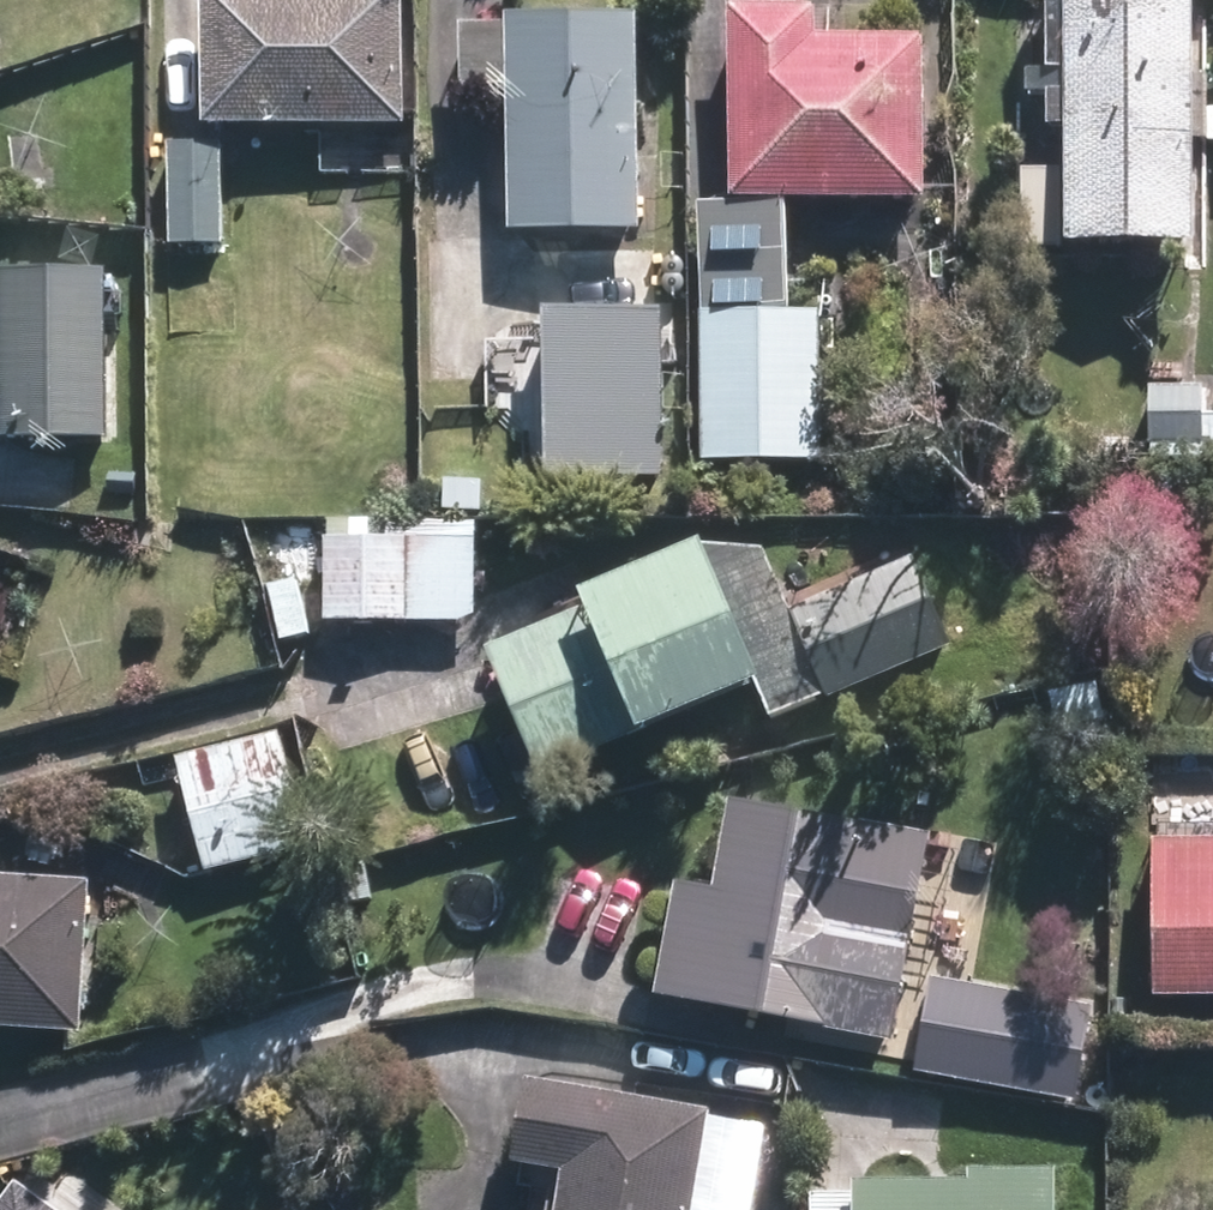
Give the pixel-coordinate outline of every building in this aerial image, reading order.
[(226,113),(394,114),(395,0),(227,0),(226,113)] [(1188,14),(1081,14),(1080,235),(1187,235),(1188,14)] [(808,19),(748,19),(749,181),(926,180),(925,49),(809,50),(808,19)] [(634,218),(631,26),(527,27),(530,220),(634,218)] [(220,239),(219,152),(176,152),(177,240),(220,239)] [(798,200),(715,200),(715,296),(797,297),(798,200)] [(105,279),(14,279),(14,428),(105,428),(105,279)] [(676,300),(559,301),(559,459),(677,458),(676,300)] [(818,320),(712,320),(712,453),(817,453),(818,320)] [(1203,389),(1158,388),(1157,436),(1202,436),(1203,389)] [(471,607),(470,522),(380,523),(381,608),(471,607)] [(614,607),(502,652),(544,756),(747,674),(699,556),(609,593),(614,607)] [(272,741),(187,763),(214,861),(298,838),(272,741)] [(726,899),(688,891),(668,991),(825,1022),(843,935),(903,947),(923,848),(744,813),(726,899)] [(1169,851),(1167,980),(1212,980),(1212,852),(1169,851)] [(86,895),(0,889),(0,1019),(78,1024),(86,895)] [(1095,992),(941,974),(931,1064),(1084,1082),(1095,992)] [(702,1119),(539,1093),(530,1149),(581,1158),(573,1209),(687,1209),(702,1119)] [(869,1193),(869,1209),(1056,1209),(1056,1191),(869,1193)] [(19,1196),(9,1209),(39,1209),(19,1196)]
